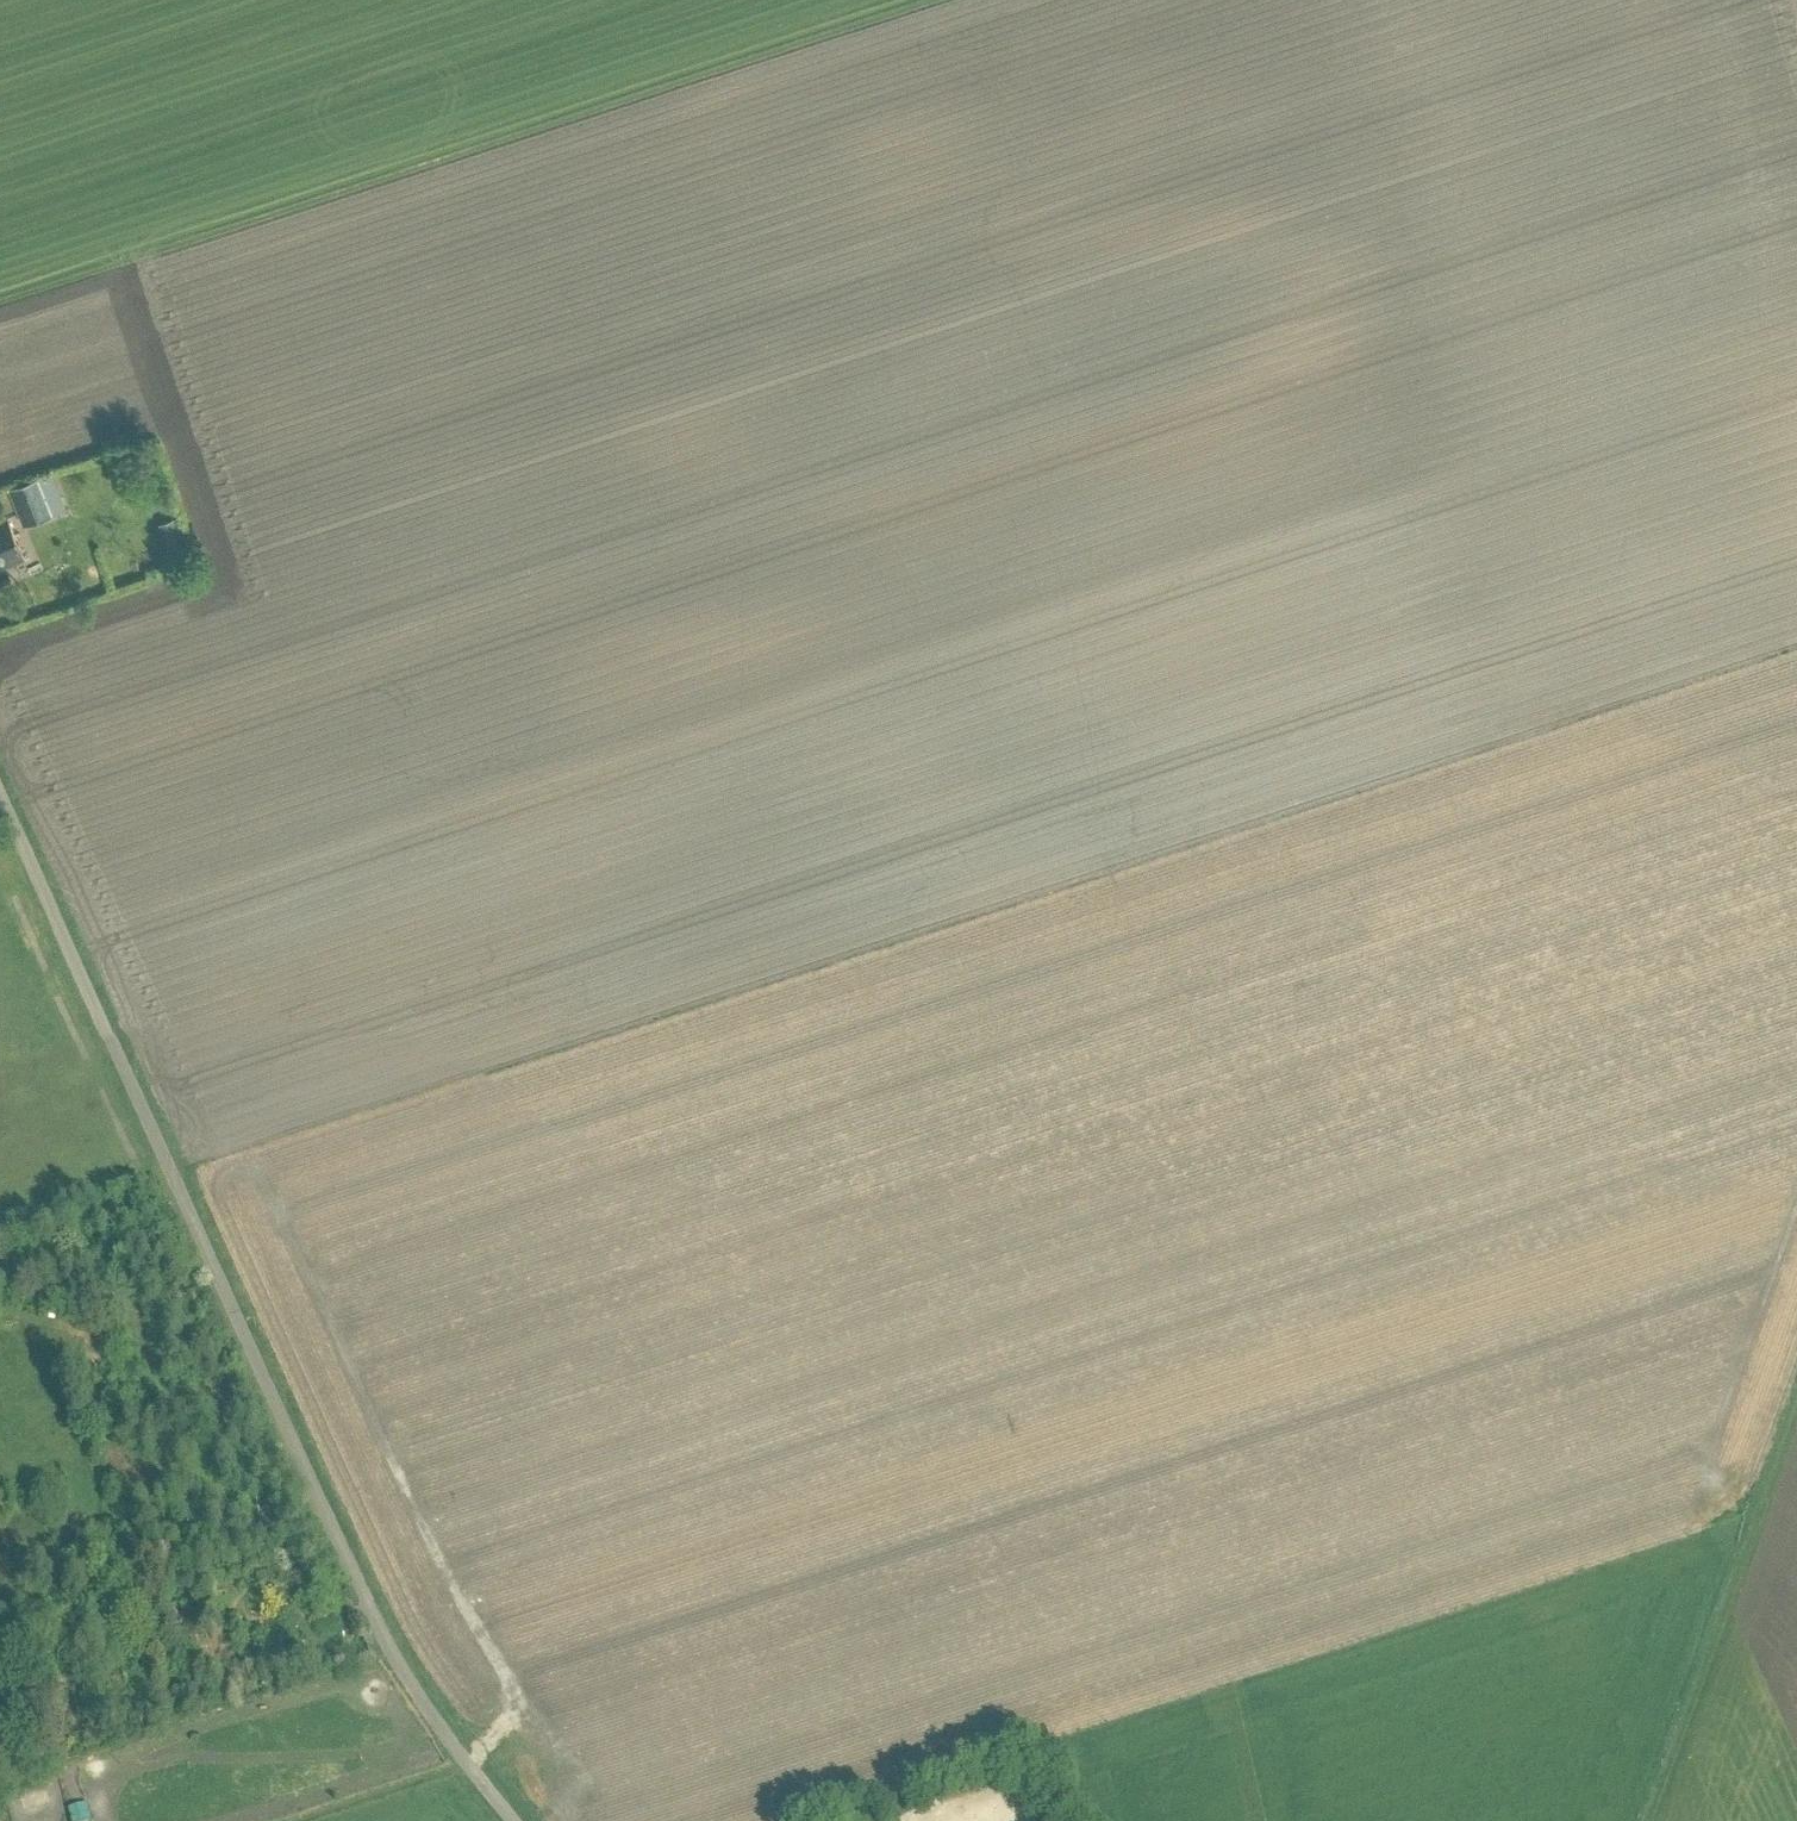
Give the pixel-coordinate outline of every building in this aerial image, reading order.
[(23,522),(53,511),(40,475),(10,486),(23,522)] [(0,517),(0,565),(26,554),(8,514),(0,517)]
